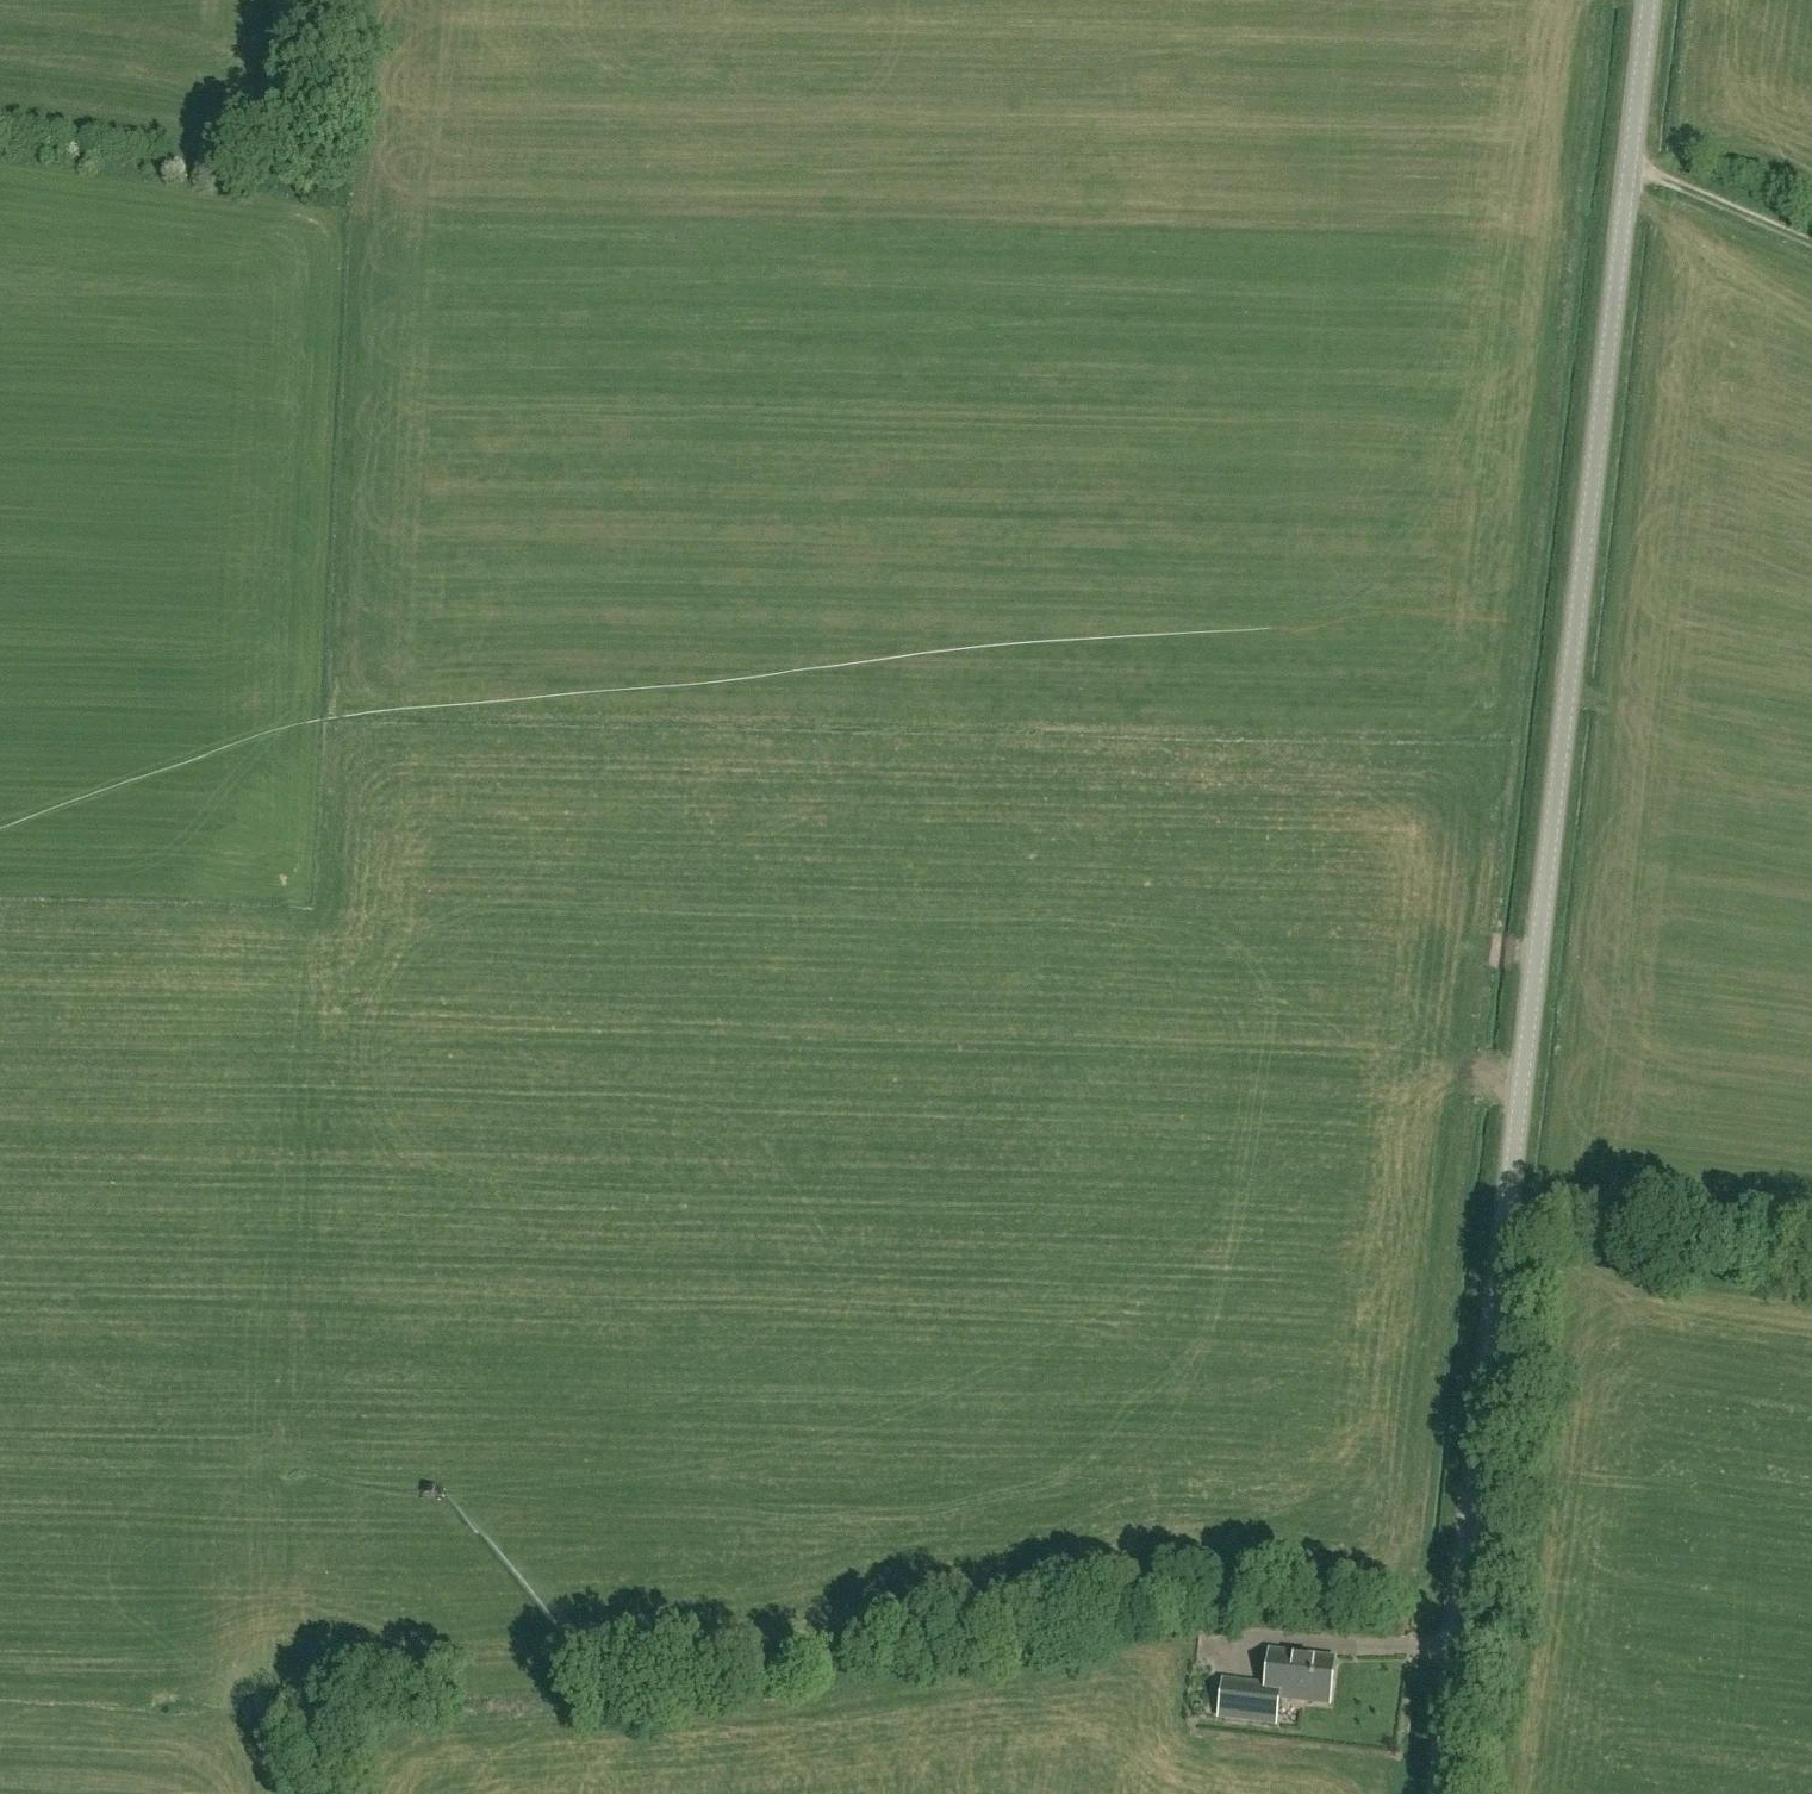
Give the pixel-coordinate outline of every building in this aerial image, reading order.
[(1330,1705),(1335,1662),(1270,1654),(1266,1688),(1225,1683),(1221,1718),(1276,1725),(1279,1699),(1330,1705)]
